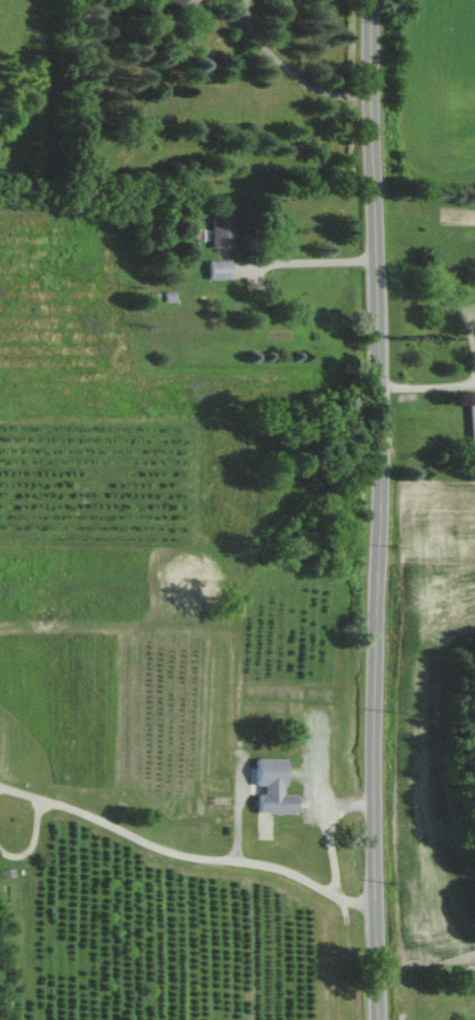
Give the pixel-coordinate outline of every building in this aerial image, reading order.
[(193,0),(155,0),(178,26),(199,7),(193,0)] [(203,214),(203,247),(225,247),(225,214),(203,214)] [(199,259),(199,278),(220,278),(220,259),(199,259)] [(474,450),(474,397),(455,397),(455,450),(474,450)] [(252,794),(252,812),(288,812),(288,794),(252,794)]
